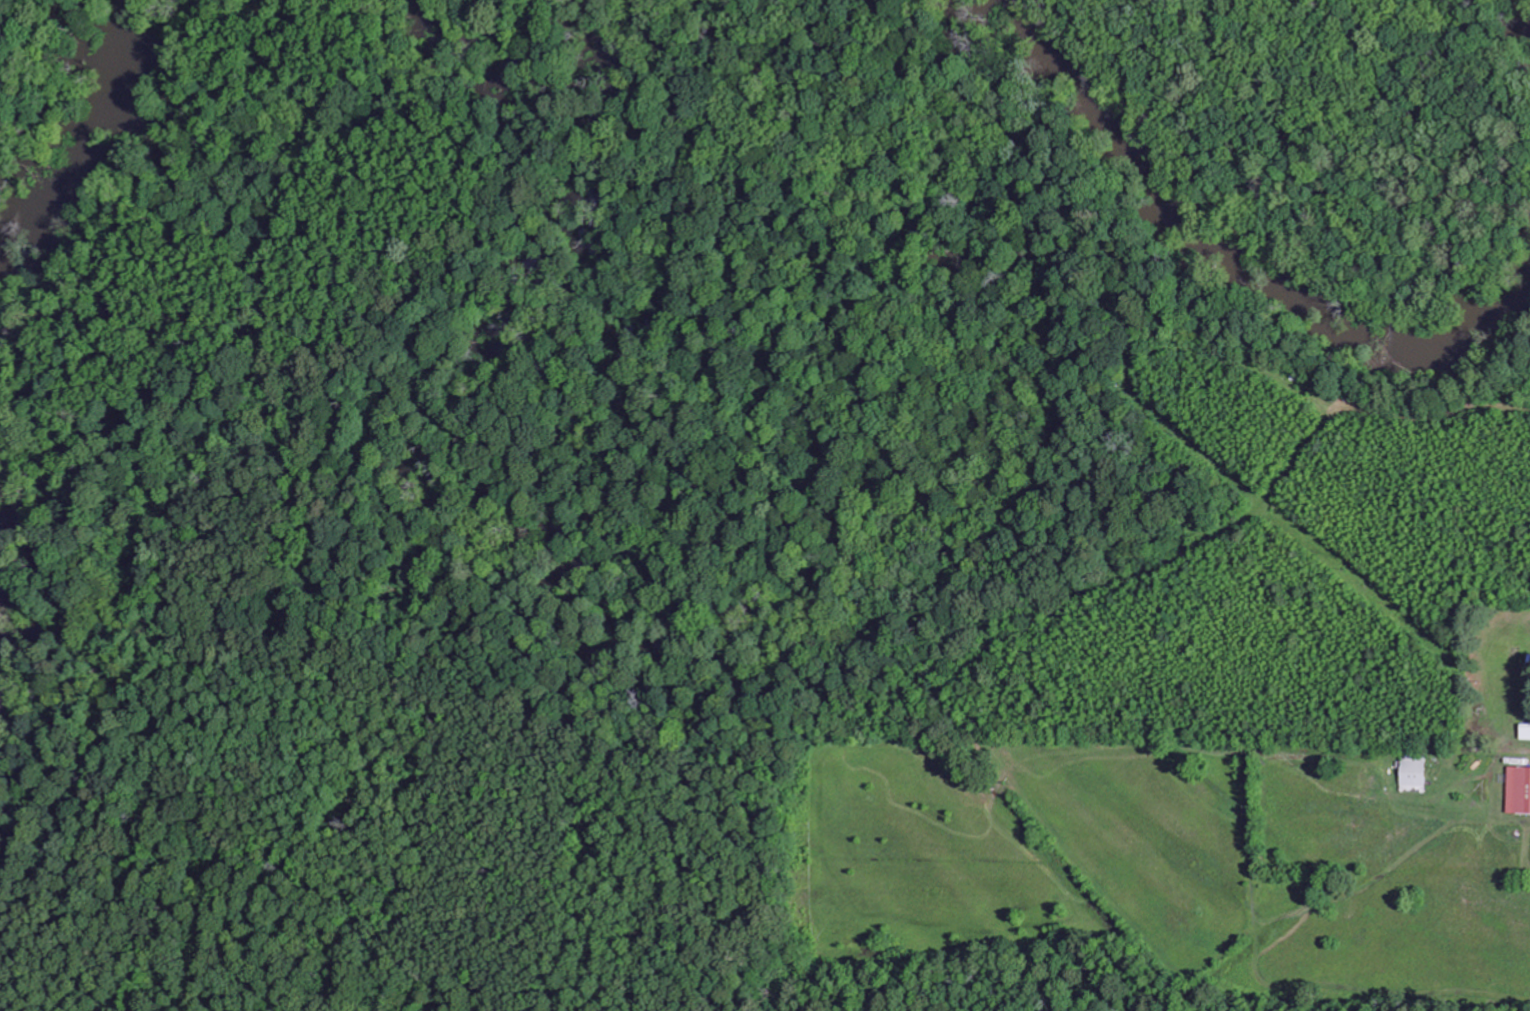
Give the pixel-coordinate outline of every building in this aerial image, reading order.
[(1520,724),(1519,739),(1529,740),(1529,725),(1520,724)] [(1427,793),(1426,754),(1401,755),(1402,793),(1427,793)] [(1529,814),(1529,767),(1508,767),(1506,813),(1529,814)]
